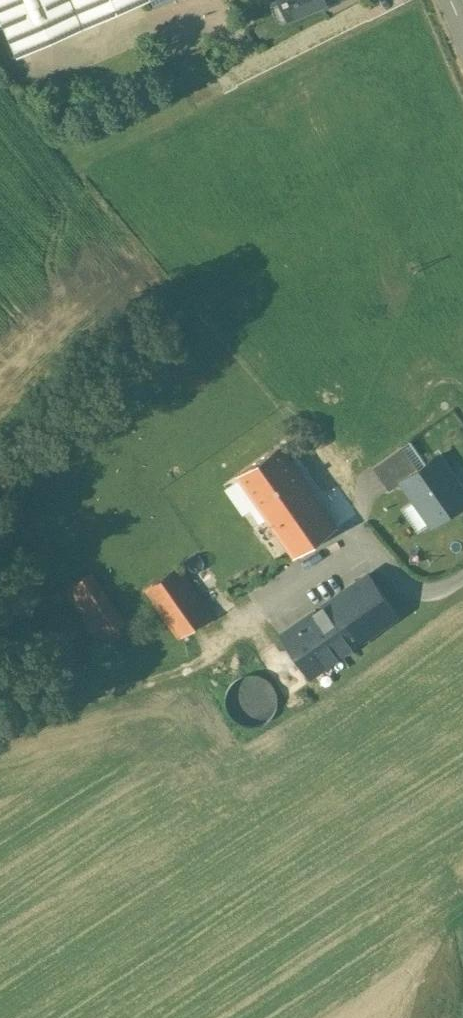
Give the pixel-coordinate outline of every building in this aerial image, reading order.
[(16,54),(141,0),(0,0),(0,17),(16,54)] [(272,1),(270,5),(277,21),(281,23),(291,18),(293,14),(287,0),(273,0),(272,1)] [(293,14),(326,0),(287,0),(293,14)] [(155,58),(145,63),(148,70),(151,78),(163,72),(159,65),(155,58)] [(335,526),(279,445),(237,475),(293,555),(335,526)] [(402,446),(373,466),(389,490),(402,481),(402,480),(418,469),(402,446)] [(438,455),(418,469),(402,480),(402,481),(432,523),(462,501),(462,490),(438,455)] [(212,614),(177,566),(146,589),(180,637),(212,614)] [(126,621),(92,572),(83,578),(103,607),(117,627),(126,621)] [(370,575),(283,635),(308,671),(395,611),(370,575)] [(83,578),(82,578),(66,589),(86,619),(103,607),(83,578)] [(103,607),(86,619),(100,639),(117,627),(103,607)] [(117,627),(100,639),(105,646),(121,634),(117,627)] [(259,675),(254,673),(250,673),(246,674),(242,675),(238,677),(234,680),(231,682),(228,686),(227,689),(225,693),(225,697),(225,700),(225,703),(225,706),(226,709),(228,712),(229,714),(231,717),(233,719),(235,720),(238,722),(242,724),(247,725),(252,725),(258,724),(260,724),(263,722),(267,720),(269,718),(271,715),(273,712),(275,708),(276,705),(277,703),(277,699),(276,695),(276,692),(274,688),(272,685),(270,682),(268,680),(266,678),(263,676),(259,675)]
